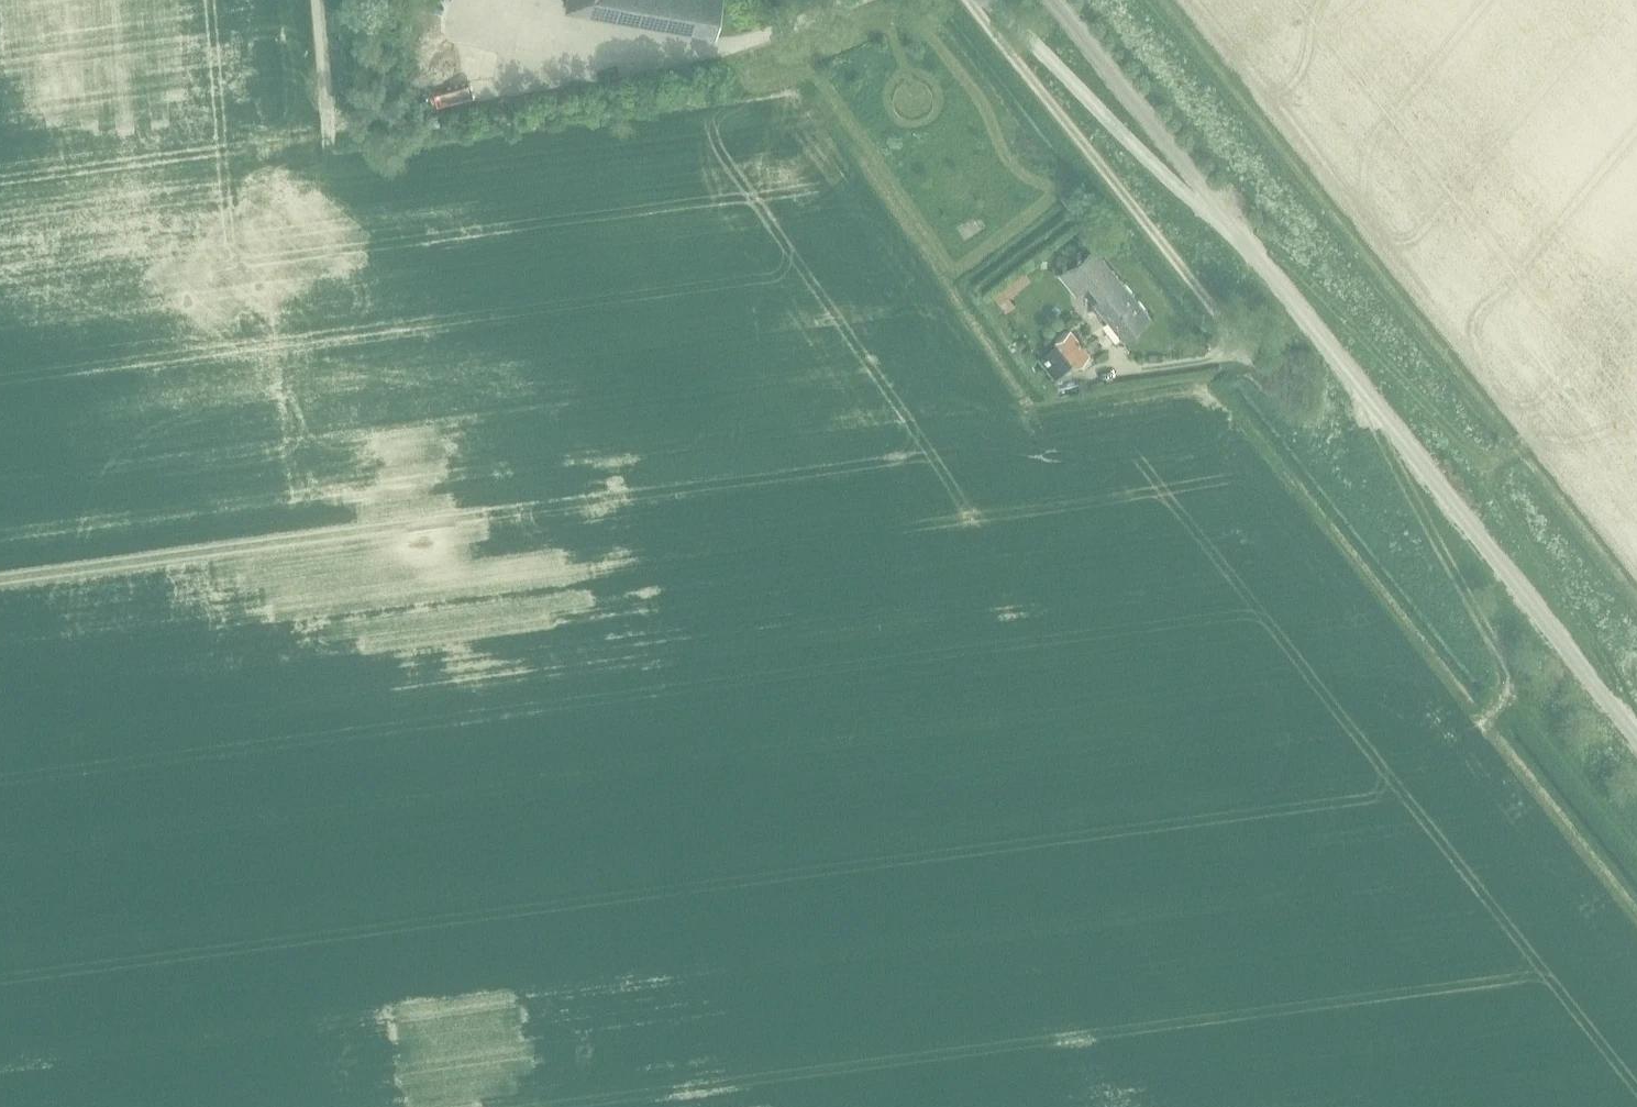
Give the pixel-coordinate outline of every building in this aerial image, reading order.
[(566,5),(712,33),(718,0),(567,0),(566,5)] [(1150,315),(1121,279),(1093,244),(1058,272),(1075,293),(1087,283),(1098,297),(1093,301),(1122,337),(1150,315)] [(1092,362),(1087,356),(1089,355),(1069,329),(1055,341),(1056,343),(1037,358),(1051,377),(1071,362),(1075,366),(1078,363),(1083,369),(1092,362)]
